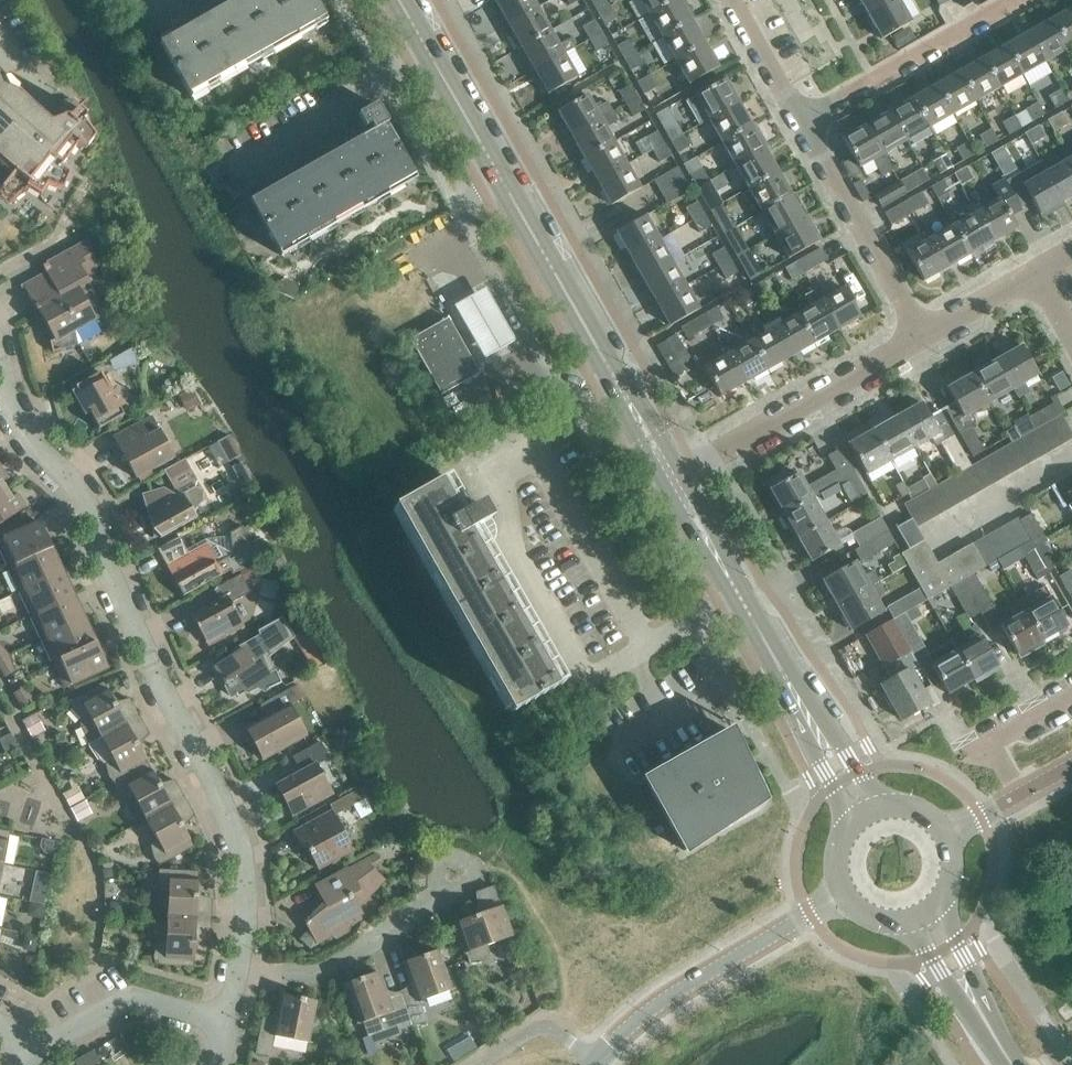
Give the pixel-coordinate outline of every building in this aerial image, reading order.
[(159,42),(190,97),(326,20),(314,0),(233,0),(159,42)] [(536,7),(532,0),(494,0),(507,24),(536,7)] [(608,6),(605,0),(589,0),(596,12),(608,6)] [(673,0),(640,0),(648,14),(673,0)] [(679,0),(673,0),(648,14),(661,38),(691,21),(679,0)] [(867,15),(895,0),(859,0),(867,15)] [(911,22),(898,0),(895,0),(867,15),(881,39),(911,22)] [(603,25),(615,18),(608,6),(596,12),(603,25)] [(550,30),(536,7),(507,24),(512,33),(509,35),(517,49),(550,30)] [(1068,48),(1071,46),(1071,7),(1051,18),(1068,48)] [(1045,62),(1068,48),(1051,18),(1028,32),(1045,62)] [(588,39),(600,33),(593,20),(581,27),(588,39)] [(704,44),(691,21),(661,38),(675,61),(704,44)] [(558,45),(550,30),(517,49),(525,63),(529,61),(534,70),(563,54),(575,47),(569,38),(558,45)] [(1004,45),(1022,75),(1045,62),(1028,32),(1004,45)] [(595,51),(607,45),(600,33),(588,39),(595,51)] [(623,59),(635,52),(628,39),(616,46),(623,59)] [(704,44),(675,61),(688,84),(717,67),(704,44)] [(998,88),(1022,75),(1004,45),(981,58),(998,88)] [(630,71),(642,64),(635,52),(623,59),(630,71)] [(547,94),(576,77),(563,54),(534,70),(547,94)] [(975,102),(998,88),(981,58),(958,71),(975,102)] [(958,71),(935,85),(952,115),(975,102),(958,71)] [(643,94),(655,87),(648,75),(636,82),(643,94)] [(12,202),(28,189),(38,195),(40,196),(45,203),(53,209),(54,209),(46,203),(40,195),(47,186),(60,191),(60,192),(61,192),(69,173),(68,172),(68,173),(60,168),(77,144),(86,148),(94,138),(83,123),(85,116),(79,109),(79,106),(85,100),(85,99),(78,106),(72,100),(61,101),(60,93),(59,93),(60,102),(57,119),(50,122),(10,87),(0,76),(0,194),(12,202)] [(708,119),(737,102),(724,79),(685,101),(699,125),(708,119)] [(625,103),(637,97),(630,85),(618,92),(625,103)] [(928,128),(952,115),(935,85),(911,98),(928,128)] [(1054,108),(1066,101),(1059,89),(1047,96),(1054,108)] [(593,107),(586,94),(557,111),(570,134),(611,111),(605,100),(593,107)] [(632,116),(644,109),(637,97),(625,103),(632,116)] [(886,108),(888,111),(905,141),(928,128),(911,98),(903,102),(902,99),(886,108)] [(751,125),(737,102),(708,119),(721,142),(751,125)] [(1031,121),(1043,114),(1036,102),(1024,109),(1031,121)] [(372,130),(249,200),(280,255),(416,178),(385,124),(387,123),(376,104),(355,116),(362,130),(369,126),(372,130)] [(584,158),(613,141),(606,129),(617,122),(611,111),(570,134),(584,158)] [(882,154),(905,141),(888,111),(865,125),(882,154)] [(1054,132),(1068,123),(1061,112),(1047,120),(1054,132)] [(1008,134),(1020,127),(1013,115),(1001,123),(1008,134)] [(670,141),(682,134),(675,122),(663,128),(670,141)] [(751,125),(721,142),(735,165),(764,149),(768,147),(759,132),(756,134),(751,125)] [(855,126),(840,134),(859,168),(872,160),(881,176),(891,170),(882,154),(865,125),(857,129),(855,126)] [(1024,134),(1030,145),(1045,137),(1038,125),(1024,134)] [(985,148),(997,140),(990,129),(978,136),(985,148)] [(651,150),(663,143),(656,131),(644,138),(651,150)] [(677,153),(689,146),(682,134),(670,141),(677,153)] [(1019,151),(1030,145),(1024,134),(989,154),(995,165),(1019,151)] [(597,181),(626,165),(613,141),(584,158),(597,181)] [(961,161),(974,154),(967,142),(955,149),(961,161)] [(658,162),(670,156),(663,143),(651,150),(658,162)] [(777,172),(764,149),(735,165),(748,189),(777,172)] [(938,174),(951,167),(944,155),(931,162),(938,174)] [(1069,158),(1045,171),(1062,201),(1071,196),(1071,164),(1069,158)] [(858,170),(851,159),(843,163),(850,175),(858,170)] [(610,205),(639,188),(626,165),(597,181),(610,205)] [(960,185),(972,178),(965,166),(953,173),(960,185)] [(660,192),(683,178),(677,167),(653,180),(660,192)] [(696,187),(708,180),(701,168),(689,175),(696,187)] [(1045,171),(1022,185),(1039,215),(1062,201),(1045,171)] [(790,195),(777,172),(748,189),(761,212),(790,195)] [(904,193),(917,186),(910,174),(897,182),(904,193)] [(666,203),(690,190),(683,178),(660,192),(666,203)] [(937,198),(949,191),(942,179),(930,186),(937,198)] [(984,207),(980,199),(971,204),(976,212),(993,241),(1016,228),(1010,216),(1021,210),(1003,179),(991,186),(998,199),(984,207)] [(703,199),(715,192),(708,180),(696,187),(703,199)] [(880,207),(904,193),(897,182),(874,195),(880,207)] [(914,212),(927,204),(921,192),(907,200),(914,212)] [(790,195),(761,212),(774,235),(804,219),(807,216),(799,202),(795,204),(790,195)] [(890,225),(914,212),(907,200),(884,213),(890,225)] [(692,221),(704,214),(697,203),(685,209),(692,221)] [(976,212),(952,225),(969,254),(993,241),(976,212)] [(698,233),(710,226),(704,214),(692,221),(698,233)] [(723,234),(735,227),(727,214),(715,221),(723,234)] [(629,256),(658,239),(645,215),(616,232),(629,256)] [(817,242),(804,219),(774,235),(788,258),(817,242)] [(969,254),(952,225),(929,239),(946,268),(969,254)] [(729,245),(741,239),(735,227),(723,234),(729,245)] [(642,279),(672,262),(658,239),(629,256),(642,279)] [(946,268),(929,239),(906,252),(923,281),(946,268)] [(88,282),(93,279),(88,270),(108,259),(108,258),(98,263),(86,242),(53,260),(54,263),(49,266),(47,263),(42,266),(46,273),(23,286),(36,310),(37,310),(53,339),(49,341),(52,352),(78,345),(101,332),(94,320),(95,319),(83,297),(92,289),(88,282)] [(718,267),(730,260),(723,247),(711,254),(718,267)] [(804,273),(827,260),(820,248),(797,261),(804,273)] [(743,269),(755,262),(748,249),(736,256),(743,269)] [(100,269),(107,282),(127,272),(119,258),(100,269)] [(725,279),(737,272),(730,260),(718,267),(725,279)] [(791,280),(804,273),(797,261),(784,268),(791,280)] [(656,302),(685,286),(672,262),(642,279),(656,302)] [(757,299),(769,292),(762,280),(750,287),(757,299)] [(669,326),(698,309),(685,286),(656,302),(669,326)] [(472,294),(454,305),(484,359),(503,349),(516,342),(486,287),(472,294)] [(745,306),(757,299),(750,287),(738,294),(745,306)] [(820,301),(836,330),(859,317),(843,288),(820,301)] [(805,297),(810,306),(796,314),(813,343),(836,330),(820,301),(814,292),(805,297)] [(710,326),(723,319),(716,307),(703,314),(710,326)] [(687,339),(710,326),(703,314),(680,327),(687,339)] [(789,357),(813,343),(796,314),(773,328),(789,357)] [(447,317),(409,339),(416,351),(425,367),(440,394),(446,391),(479,373),(477,370),(450,322),(447,317)] [(766,370),(789,357),(773,328),(750,341),(766,370)] [(694,368),(675,335),(657,346),(676,379),(694,368)] [(743,383),(766,370),(750,341),(726,354),(743,383)] [(1037,374),(1021,346),(997,359),(1013,388),(1019,398),(1029,392),(1023,382),(1037,374)] [(114,370),(136,364),(132,347),(108,360),(114,370)] [(720,396),(743,383),(726,354),(703,367),(720,396)] [(989,402),(1013,388),(997,359),(972,373),(989,402)] [(98,429),(124,415),(100,372),(75,386),(98,429)] [(946,388),(954,402),(944,408),(972,457),(984,450),(964,416),(989,402),(972,373),(946,388)] [(191,388),(175,396),(180,405),(185,413),(200,405),(195,397),(191,388)] [(970,466),(938,411),(929,416),(921,402),(896,416),(914,447),(935,435),(957,473),(959,472),(970,466)] [(1037,427),(1049,421),(1060,414),(1053,403),(1029,416),(1036,428),(1037,427)] [(1060,414),(1049,421),(1062,444),(1071,438),(1071,436),(1060,414)] [(113,437),(135,478),(174,457),(152,416),(141,422),(113,437)] [(896,416),(872,430),(890,461),(914,447),(896,416)] [(1020,437),(1026,434),(1036,428),(1029,416),(1014,425),(1020,437)] [(1051,450),(1062,444),(1049,421),(1037,427),(1051,450)] [(1039,457),(1051,450),(1037,427),(1036,428),(1026,434),(1039,457)] [(865,474),(890,461),(872,430),(848,444),(865,474)] [(1028,463),(1039,457),(1026,434),(1020,437),(1015,440),(1028,463)] [(1017,469),(1028,463),(1015,440),(1004,446),(1017,469)] [(1006,476),(1017,469),(1004,446),(992,453),(1006,476)] [(811,498),(819,493),(854,473),(840,448),(827,456),(835,470),(805,487),(797,473),(784,480),(781,474),(767,482),(771,488),(769,489),(783,513),(811,497),(811,498)] [(994,482),(1006,476),(992,453),(981,459),(994,482)] [(983,489),(994,482),(981,459),(970,466),(983,489)] [(189,468),(184,460),(164,471),(168,479),(189,468)] [(970,466),(959,472),(972,495),(983,489),(970,466)] [(961,501),(972,495),(959,472),(957,473),(948,478),(961,501)] [(866,493),(854,473),(819,493),(824,502),(843,491),(850,502),(866,493)] [(928,489),(936,485),(929,474),(922,478),(928,489)] [(1050,487),(1062,508),(1068,505),(1071,511),(1071,474),(1050,487)] [(479,504),(466,512),(446,477),(418,493),(393,508),(509,712),(563,682),(475,528),(489,520),(479,504)] [(950,508),(961,501),(948,478),(936,485),(950,508)] [(901,498),(908,493),(902,482),(894,486),(901,498)] [(177,495),(163,487),(141,494),(146,510),(148,513),(151,513),(153,518),(149,519),(152,531),(160,538),(196,519),(192,512),(202,500),(203,489),(195,485),(177,495)] [(938,514),(950,508),(936,485),(928,489),(925,491),(938,514)] [(6,490),(0,494),(0,524),(26,506),(17,493),(11,498),(6,490)] [(927,521),(938,514),(925,491),(914,498),(927,521)] [(811,498),(811,497),(783,513),(779,516),(780,517),(787,528),(791,526),(797,537),(825,521),(811,498)] [(903,504),(911,518),(916,527),(927,521),(914,498),(903,504)] [(1033,546),(1045,540),(1030,513),(1018,520),(1030,541),(1033,546)] [(853,537),(859,547),(887,531),(880,517),(851,533),(848,530),(844,529),(840,530),(832,534),(825,521),(797,537),(811,561),(853,537)] [(924,540),(916,527),(911,518),(895,527),(908,549),(924,540)] [(1018,547),(1030,541),(1018,520),(1017,518),(1016,518),(1005,524),(1018,547)] [(0,541),(0,549),(8,567),(51,547),(39,522),(0,541)] [(995,530),(1008,553),(1018,547),(1005,524),(995,530)] [(179,537),(157,549),(182,595),(180,597),(180,598),(227,572),(229,576),(269,554),(261,538),(248,545),(239,528),(227,535),(227,539),(203,541),(186,550),(179,537)] [(995,530),(983,537),(996,560),(1008,553),(995,530)] [(860,562),(894,542),(887,531),(859,547),(854,550),(860,562)] [(972,543),(985,566),(996,560),(983,537),(972,543)] [(900,553),(920,588),(926,599),(949,586),(961,579),(973,573),(985,566),(972,543),(937,563),(924,540),(908,549),(900,553)] [(1047,570),(1059,564),(1045,540),(1033,546),(1042,561),(1047,570)] [(1037,580),(1049,573),(1047,570),(1042,561),(1033,546),(1030,541),(1018,547),(1037,580)] [(51,547),(8,567),(19,591),(60,572),(54,559),(51,547)] [(829,594),(836,605),(878,581),(873,571),(863,576),(855,561),(822,580),(829,594)] [(1071,587),(1071,574),(1070,570),(1058,576),(1066,591),(1071,587)] [(60,572),(19,591),(31,615),(73,595),(66,585),(60,572)] [(999,619),(973,573),(961,579),(979,612),(987,626),(999,619)] [(248,593),(238,576),(211,593),(218,604),(191,620),(208,649),(243,627),(229,605),(248,593)] [(968,619),(979,612),(961,579),(949,586),(968,619)] [(878,581),(836,605),(850,630),(883,611),(875,596),(884,591),(878,581)] [(1018,601),(1041,640),(1066,626),(1050,597),(1049,597),(1043,587),(1018,601)] [(892,619),(903,613),(926,599),(920,588),(886,607),(892,619)] [(73,595),(31,615),(42,639),(83,620),(76,607),(73,595)] [(1016,654),(1019,658),(1033,650),(1031,646),(1041,640),(1018,601),(1007,607),(1013,618),(999,626),(1016,654)] [(284,616),(296,634),(307,627),(295,609),(284,616)] [(909,623),(903,613),(892,619),(893,619),(892,619),(910,652),(921,670),(931,688),(941,683),(947,694),(972,679),(955,651),(950,641),(927,655),(909,623)] [(225,686),(230,697),(235,694),(237,697),(256,687),(263,691),(281,683),(275,670),(270,672),(263,657),(293,638),(294,639),(296,638),(282,617),(257,631),(258,635),(242,644),(242,645),(241,649),(213,668),(225,686)] [(901,720),(928,705),(911,676),(921,670),(910,652),(892,619),(866,634),(891,678),(881,684),(886,693),(882,696),(889,709),(893,706),(901,720)] [(83,620),(42,639),(53,663),(95,643),(89,633),(83,620)] [(955,651),(972,679),(997,665),(974,625),(964,630),(971,642),(955,651)] [(95,643),(53,663),(64,688),(107,668),(95,643)] [(13,669),(7,655),(0,659),(0,668),(3,674),(13,669)] [(81,747),(81,748),(139,717),(129,699),(116,702),(111,697),(103,683),(69,701),(71,709),(81,719),(81,727),(89,743),(81,747)] [(298,683),(290,687),(297,699),(305,695),(298,683)] [(305,735),(288,705),(297,700),(290,688),(259,705),(266,717),(245,728),(263,759),(305,735)] [(23,708),(34,702),(25,691),(16,696),(23,708)] [(32,736),(40,731),(32,717),(24,722),(32,736)] [(139,717),(81,748),(82,749),(89,745),(99,759),(105,764),(109,778),(114,783),(148,765),(140,751),(139,744),(149,734),(139,717)] [(728,732),(645,779),(684,848),(683,849),(684,851),(728,826),(757,809),(759,808),(760,807),(762,805),(763,804),(763,803),(765,796),(763,789),(753,772),(751,773),(745,762),(747,762),(746,760),(743,754),(729,730),(727,731),(728,732)] [(292,758),(300,772),(275,786),(292,818),(294,817),(292,815),(333,793),(317,764),(330,757),(321,741),(289,758),(290,759),(292,758)] [(116,790),(125,800),(133,797),(145,819),(184,798),(174,780),(161,784),(155,778),(148,765),(114,783),(116,790)] [(70,805),(78,800),(73,790),(64,794),(70,805)] [(184,798),(145,819),(157,840),(150,846),(154,859),(159,865),(193,847),(185,832),(183,825),(193,815),(184,798)] [(78,820),(86,815),(81,804),(72,809),(78,820)] [(317,869),(353,849),(332,811),(292,832),(299,845),(305,842),(309,849),(307,850),(317,869)] [(3,864),(9,833),(22,836),(22,835),(0,830),(0,864),(3,864)] [(40,847),(43,854),(54,856),(56,843),(41,840),(40,847)] [(376,854),(347,870),(346,869),(315,886),(327,906),(323,909),(320,907),(308,920),(305,917),(302,920),(306,924),(309,929),(300,939),(310,948),(319,944),(318,943),(332,935),(336,939),(348,932),(349,925),(363,918),(357,907),(364,900),(365,900),(383,880),(372,870),(381,863),(376,854)] [(167,918),(211,920),(212,900),(198,896),(197,888),(198,872),(159,870),(157,877),(159,891),(168,893),(167,918)] [(50,874),(37,872),(35,882),(48,885),(50,874)] [(469,961),(483,959),(489,954),(487,945),(510,936),(514,945),(515,945),(493,886),(475,892),(478,913),(471,917),(454,923),(469,964),(470,963),(469,961)] [(141,961),(154,964),(193,966),(194,950),(196,943),(210,940),(211,920),(167,918),(165,942),(157,943),(153,957),(141,957),(141,961)] [(413,989),(400,994),(412,1025),(426,1020),(419,1002),(457,988),(456,986),(451,989),(437,952),(443,950),(443,949),(404,963),(413,989)] [(412,1025),(400,994),(388,998),(378,972),(339,986),(339,987),(345,985),(358,1022),(353,1024),(353,1025),(362,1022),(367,1036),(396,1026),(398,1031),(412,1025)] [(255,1053),(270,1056),(274,1036),(313,1044),(314,1042),(307,1041),(315,1003),(321,1004),(322,1003),(281,995),(275,1023),(262,1020),(255,1053)] [(100,1062),(93,1050),(74,1061),(76,1064),(94,1064),(100,1062)]
